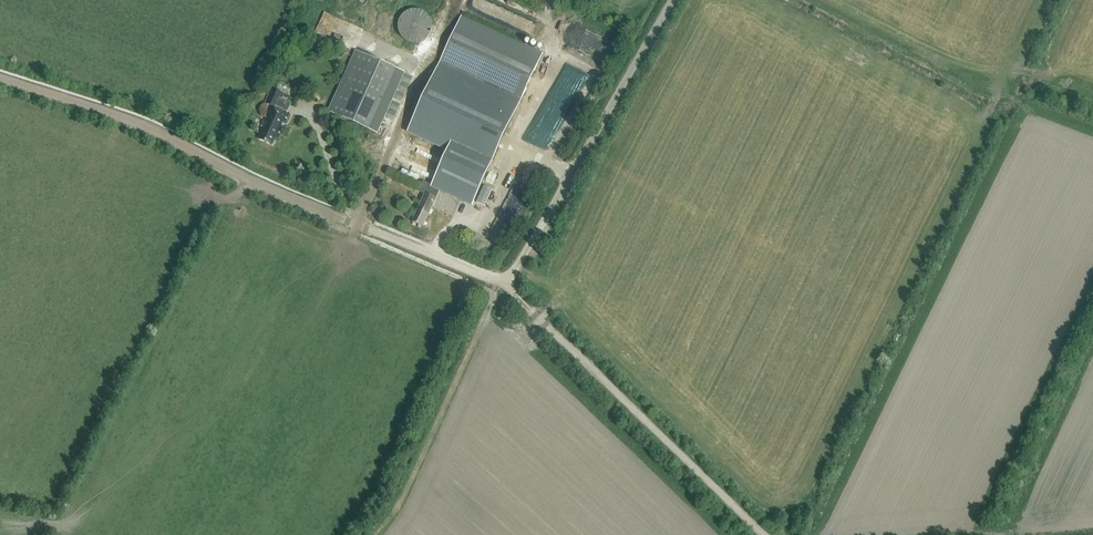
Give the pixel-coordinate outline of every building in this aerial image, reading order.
[(420,4),(435,9),(438,0),(421,0),(420,4)] [(415,45),(419,44),(422,43),(424,42),(427,40),(430,37),(432,34),(433,31),(433,27),(433,23),(432,20),(431,17),(428,14),(425,12),(422,10),(419,9),(415,8),(412,9),(408,10),(405,11),(402,14),(400,17),(398,20),(397,23),(397,26),(397,30),(398,34),(400,37),(402,39),(405,42),(408,43),(411,44),(415,45)] [(440,63),(408,132),(448,151),(432,186),(441,190),(440,191),(472,205),(521,100),(542,54),(461,17),(440,63)] [(356,51),(328,112),(369,130),(396,69),(356,51)] [(266,102),(272,105),(261,129),(263,130),(260,139),(273,145),(277,136),(279,138),(283,128),(281,127),(283,122),(286,123),(290,113),(275,106),(279,97),(282,99),(284,93),(272,88),(266,102)] [(425,194),(412,222),(423,227),(440,191),(441,190),(432,186),(424,182),(419,191),(425,194)]
